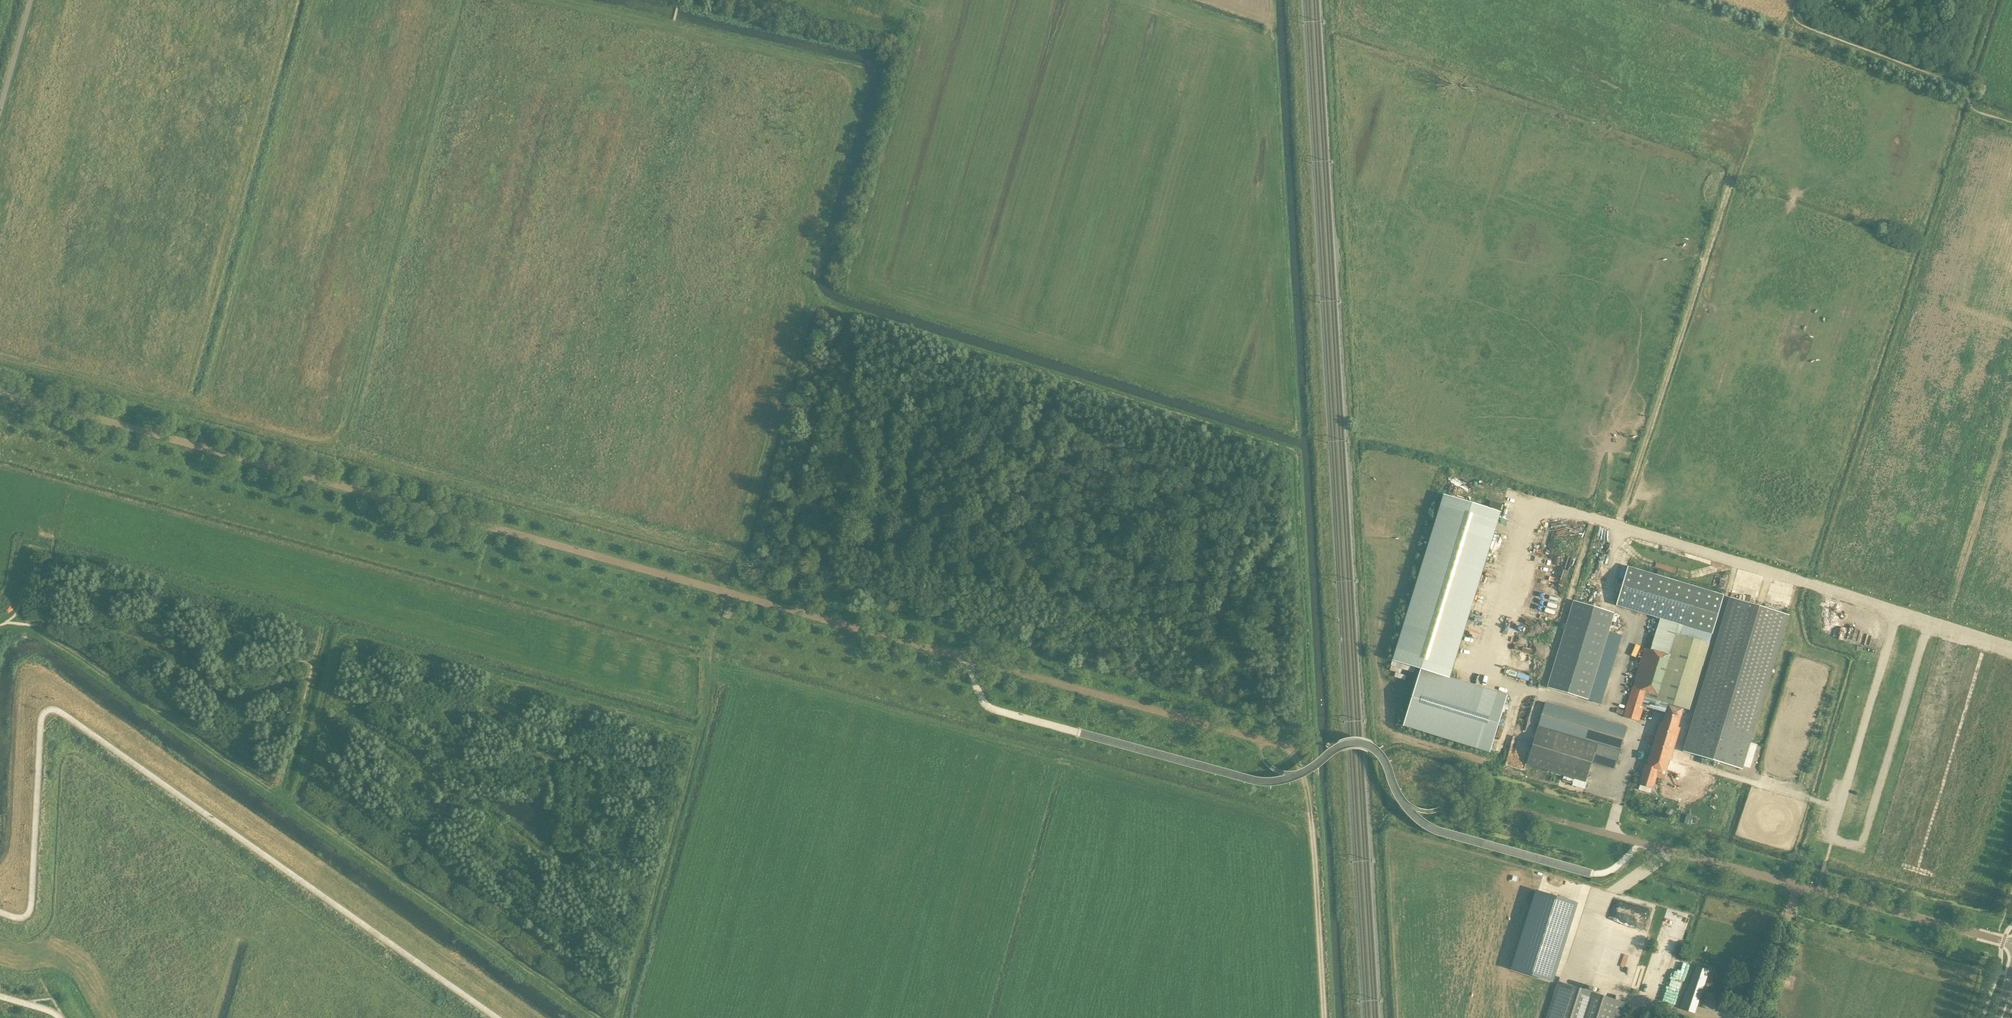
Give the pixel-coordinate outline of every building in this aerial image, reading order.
[(1428,478),(1427,487),(1439,488),(1441,479),(1428,478)] [(1403,725),(1489,752),(1507,695),(1449,677),(1500,511),(1443,493),(1392,660),(1420,668),(1403,725)] [(1560,583),(1567,586),(1576,557),(1546,548),(1543,560),(1565,567),(1560,583)] [(1659,768),(1667,771),(1680,728),(1677,727),(1682,709),(1689,711),(1723,595),(1628,567),(1616,605),(1683,625),(1680,635),(1677,634),(1670,655),(1644,647),(1623,717),(1638,722),(1643,707),(1665,713),(1662,723),(1659,722),(1647,764),(1645,763),(1639,783),(1653,788),(1659,768)] [(1730,595),(1686,740),(1683,751),(1742,769),(1789,612),(1730,595)] [(1614,613),(1574,601),(1547,687),(1588,699),(1614,613)] [(1871,679),(1869,675),(1851,685),(1853,689),(1871,679)] [(1526,764),(1585,782),(1592,762),(1614,769),(1626,728),(1545,703),(1526,764)] [(1512,746),(1508,756),(1518,760),(1521,750),(1512,746)] [(1671,759),(1664,782),(1676,786),(1679,775),(1687,778),(1684,788),(1696,792),(1703,769),(1691,765),(1691,766),(1683,763),(1683,762),(1671,759)] [(1537,892),(1514,966),(1552,977),(1575,904),(1537,892)] [(1617,909),(1615,920),(1635,924),(1637,913),(1617,909)] [(1679,970),(1679,980),(1686,980),(1686,966),(1686,959),(1676,959),(1676,970),(1679,970)] [(1695,1013),(1709,970),(1696,965),(1687,991),(1685,990),(1679,1008),(1695,1013)] [(1624,1004),(1558,982),(1546,1017),(1620,1017),(1624,1004)]
